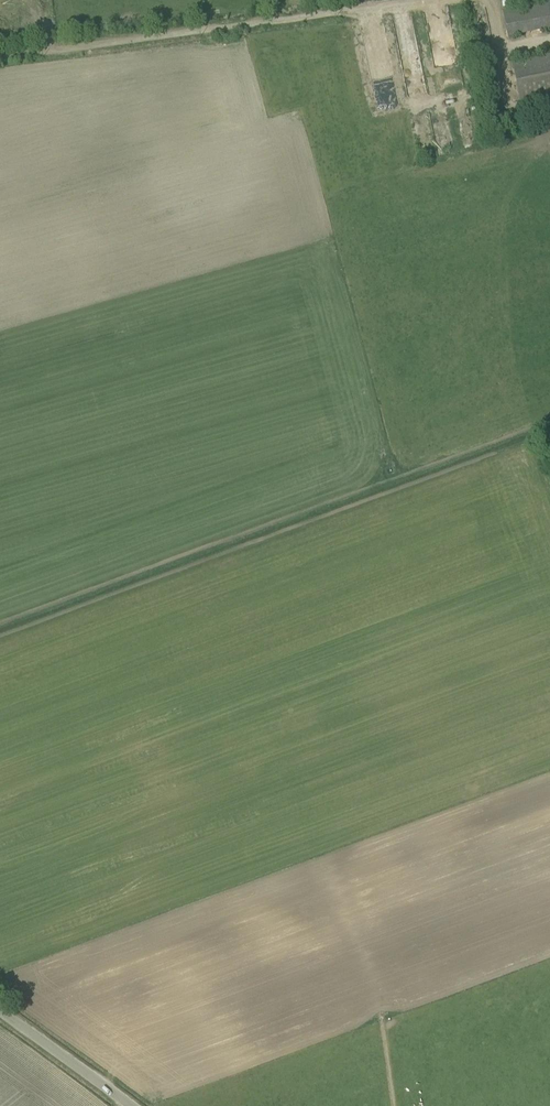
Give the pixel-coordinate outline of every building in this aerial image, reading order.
[(507,39),(549,31),(549,4),(548,5),(547,2),(502,11),(507,39)] [(522,105),(549,100),(549,55),(513,62),(522,105)]
